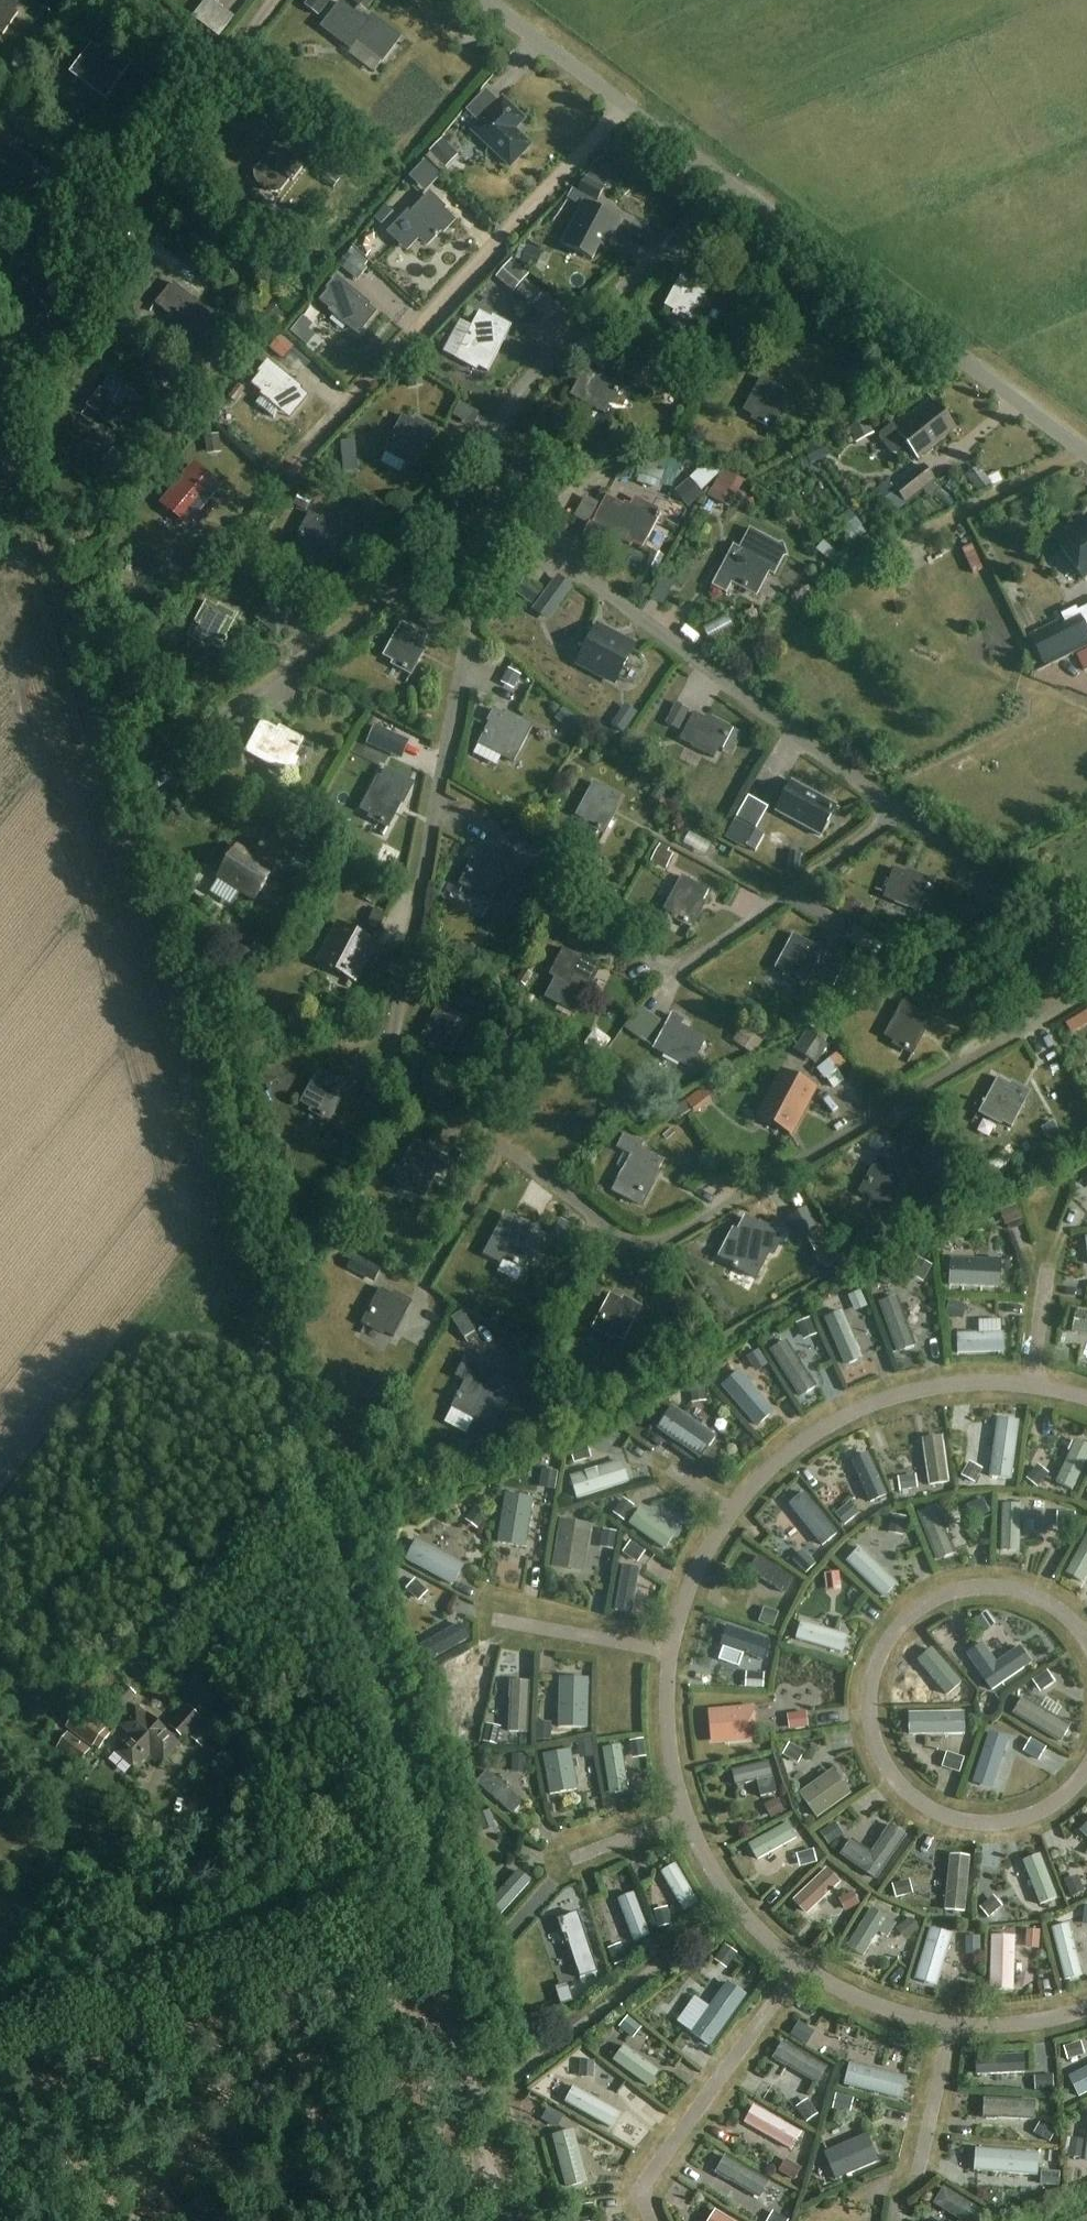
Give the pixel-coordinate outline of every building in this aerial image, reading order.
[(3,35),(18,13),(16,11),(23,0),(0,0),(0,33),(3,35)] [(194,17),(219,36),(233,18),(210,0),(207,0),(194,17)] [(341,0),(321,26),(352,49),(358,41),(384,61),(402,38),(372,14),(369,18),(364,14),(362,16),(341,0)] [(99,36),(70,72),(105,100),(133,63),(99,36)] [(523,118),(503,98),(473,129),(510,164),(529,144),(513,128),(523,118)] [(459,155),(443,138),(429,151),(445,168),(459,155)] [(13,142),(0,158),(0,183),(23,201),(40,180),(31,173),(39,163),(13,142)] [(276,143),(255,171),(282,192),(291,180),(292,181),(304,166),(303,165),(303,164),(276,143)] [(443,178),(428,161),(410,177),(425,193),(443,178)] [(613,178),(596,194),(610,209),(627,194),(613,178)] [(388,234),(406,251),(420,238),(428,246),(456,221),(428,196),(388,234)] [(584,203),(562,244),(593,260),(600,245),(607,248),(620,222),(584,203)] [(546,248),(530,246),(529,265),(545,266),(546,248)] [(368,270),(357,259),(347,269),(358,280),(368,270)] [(527,278),(510,262),(496,277),(514,293),(527,278)] [(684,272),(665,306),(675,311),(673,315),(693,326),(707,300),(704,298),(711,286),(684,272)] [(367,304),(336,277),(327,288),(329,289),(321,299),(331,308),(330,310),(357,332),(374,312),(366,305),(367,304)] [(172,283),(155,305),(193,335),(212,312),(197,300),(196,301),(172,283)] [(492,317),(479,311),(455,358),(477,370),(479,367),(488,371),(511,325),(493,316),(492,317)] [(295,348),(280,336),(270,348),(285,360),(295,348)] [(299,387),(267,361),(259,371),(261,373),(252,383),(263,392),(261,393),(262,394),(255,402),(272,416),(279,408),(288,416),(305,395),(298,389),(299,387)] [(655,371),(639,362),(631,378),(647,387),(655,371)] [(624,386),(599,371),(597,374),(585,368),(570,396),(604,416),(610,405),(613,406),(624,386)] [(423,386),(422,376),(406,378),(408,388),(423,386)] [(111,377),(88,406),(114,428),(138,398),(111,377)] [(763,378),(745,411),(754,416),(752,420),(772,431),(786,405),(783,403),(789,392),(763,378)] [(957,429),(935,401),(899,430),(893,423),(880,433),(880,439),(891,453),(896,454),(906,446),(918,460),(957,429)] [(436,428),(416,418),(414,421),(402,415),(383,451),(406,463),(407,459),(417,464),(436,428)] [(874,433),(867,419),(849,428),(857,443),(874,433)] [(220,453),(218,434),(205,436),(207,455),(220,453)] [(831,457),(824,441),(805,450),(812,465),(831,457)] [(666,472),(643,464),(637,482),(659,490),(666,472)] [(216,484),(193,465),(162,503),(185,521),(216,484)] [(936,480),(924,465),(894,488),(906,503),(936,480)] [(744,480),(723,469),(708,496),(730,508),(744,480)] [(705,493),(691,477),(676,491),(690,506),(705,493)] [(313,496),(300,491),(295,506),(308,511),(313,496)] [(632,545),(633,543),(645,549),(661,519),(656,516),(659,511),(635,497),(630,506),(624,502),(623,505),(605,495),(583,536),(596,543),(598,538),(607,543),(612,534),(632,545)] [(861,525),(850,510),(837,520),(848,535),(861,525)] [(310,513),(291,549),(313,560),(315,557),(323,562),(342,526),(323,516),(321,519),(310,513)] [(1057,543),(1083,578),(1086,575),(1086,522),(1057,543)] [(779,543),(749,528),(739,548),(734,545),(713,585),(726,593),(732,582),(757,596),(769,572),(774,575),(784,558),(788,556),(783,542),(779,543)] [(839,555),(820,538),(813,545),(832,563),(839,555)] [(879,568),(872,553),(848,564),(855,579),(879,568)] [(573,586),(557,575),(533,609),(549,621),(573,586)] [(295,613),(274,597),(257,619),(278,635),(295,613)] [(423,620),(443,632),(455,611),(434,599),(423,620)] [(187,638),(209,649),(211,646),(220,650),(238,615),(219,605),(218,607),(206,601),(187,638)] [(1029,635),(1041,663),(1086,642),(1086,609),(1029,635)] [(401,623),(383,657),(392,662),(391,665),(412,676),(426,650),(422,649),(428,637),(401,623)] [(638,644),(598,623),(576,666),(616,687),(638,644)] [(1077,656),(1085,672),(1086,671),(1086,650),(1077,656)] [(507,670),(501,682),(522,693),(528,681),(507,670)] [(666,723),(679,729),(690,709),(677,702),(666,723)] [(505,715),(493,709),(488,720),(490,721),(478,744),(514,763),(534,725),(507,711),(505,715)] [(733,729),(708,715),(706,719),(695,713),(680,740),(715,759),(721,749),(722,749),(733,729)] [(278,728),(262,720),(246,752),(292,777),(301,759),(297,757),(306,740),(279,725),(278,728)] [(657,755),(656,740),(644,741),(646,756),(657,755)] [(379,776),(361,810),(370,815),(368,819),(389,830),(404,803),(400,801),(405,790),(379,776)] [(621,796),(594,782),(575,816),(585,821),(583,824),(604,835),(618,808),(615,806),(621,796)] [(668,786),(660,782),(651,798),(659,802),(668,786)] [(794,782),(778,813),(825,839),(842,808),(794,782)] [(302,801),(287,794),(279,809),(295,817),(302,801)] [(756,829),(737,818),(725,838),(745,849),(746,847),(755,831),(756,829)] [(755,831),(746,847),(755,852),(765,836),(755,831)] [(329,854),(306,837),(295,854),(318,870),(329,854)] [(238,845),(216,880),(255,904),(277,868),(238,845)] [(673,854),(658,847),(651,862),(667,869),(673,854)] [(478,848),(459,885),(482,896),(483,893),(492,897),(510,862),(491,852),(490,854),(478,848)] [(802,854),(789,853),(787,869),(800,871),(802,854)] [(546,862),(535,857),(527,873),(537,878),(546,862)] [(906,872),(895,868),(884,898),(920,912),(924,902),(927,903),(935,881),(907,870),(906,872)] [(540,882),(525,874),(516,892),(531,899),(540,882)] [(683,876),(665,911),(674,915),(672,919),(694,930),(708,904),(704,902),(710,891),(683,876)] [(388,914),(377,907),(368,921),(380,928),(388,914)] [(338,921),(316,962),(357,984),(379,943),(338,921)] [(820,949),(793,934),(775,969),(785,974),(783,977),(804,988),(818,961),(815,959),(820,949)] [(564,949),(550,976),(570,986),(559,1005),(574,1013),(589,985),(593,987),(604,966),(577,952),(575,955),(564,949)] [(843,970),(834,987),(853,997),(862,980),(843,970)] [(904,1004),(886,1038),(895,1042),(893,1046),(915,1057),(928,1031),(925,1029),(931,1018),(904,1004)] [(449,1013),(437,1007),(419,1043),(441,1054),(442,1051),(451,1056),(469,1019),(451,1009),(449,1013)] [(662,1020),(646,1008),(629,1031),(645,1043),(662,1020)] [(673,1015),(655,1051),(689,1068),(693,1058),(697,1060),(707,1039),(683,1027),(686,1021),(673,1015)] [(756,1032),(745,1025),(734,1041),(745,1048),(756,1032)] [(817,1064),(829,1044),(808,1031),(796,1050),(817,1064)] [(318,1069),(300,1103),(310,1108),(308,1111),(330,1123),(343,1097),(340,1095),(345,1083),(318,1069)] [(783,1076),(762,1115),(792,1131),(813,1091),(783,1076)] [(1031,1092),(1013,1082),(1012,1085),(1000,1079),(981,1114),(1003,1126),(1005,1122),(1013,1126),(1031,1092)] [(612,1192),(642,1209),(661,1173),(659,1172),(665,1160),(646,1149),(645,1151),(642,1149),(645,1144),(626,1134),(617,1149),(631,1157),(612,1192)] [(425,1150),(413,1143),(394,1180),(416,1191),(418,1188),(427,1192),(445,1156),(427,1146),(425,1150)] [(911,1171),(893,1161),(891,1164),(880,1158),(861,1194),(882,1205),(885,1201),(893,1205),(911,1171)] [(1083,1178),(1083,1176),(1072,1180),(1076,1191),(1086,1187),(1086,1177),(1083,1178)] [(959,1187),(946,1181),(941,1190),(954,1196),(959,1187)] [(806,1206),(787,1217),(802,1242),(821,1231),(806,1206)] [(1020,1217),(1006,1221),(1017,1255),(1031,1251),(1020,1217)] [(551,1235),(567,1244),(576,1229),(560,1220),(551,1235)] [(512,1221),(494,1255),(503,1260),(502,1263),(523,1274),(537,1248),(533,1246),(539,1235),(512,1221)] [(778,1238),(760,1228),(758,1231),(747,1225),(728,1260),(749,1272),(751,1268),(760,1272),(778,1238)] [(947,1299),(1000,1297),(999,1266),(945,1268),(947,1299)] [(574,1269),(568,1280),(599,1297),(605,1289),(592,1282),(594,1279),(574,1269)] [(392,1294),(381,1288),(362,1324),(384,1336),(386,1332),(394,1336),(413,1301),(394,1291),(392,1294)] [(643,1307),(625,1297),(623,1300),(612,1294),(593,1330),(614,1341),(616,1337),(625,1341),(643,1307)] [(876,1309),(897,1306),(895,1296),(875,1299),(876,1309)] [(876,1313),(896,1365),(917,1357),(896,1305),(876,1313)] [(1077,1309),(1072,1333),(1086,1336),(1086,1311),(1077,1309)] [(463,1310),(452,1317),(464,1337),(475,1331),(463,1310)] [(841,1377),(862,1369),(841,1317),(821,1326),(841,1377)] [(958,1365),(1003,1363),(1002,1324),(956,1326),(958,1365)] [(791,1333),(800,1363),(819,1357),(811,1328),(791,1333)] [(802,1416),(819,1406),(785,1349),(768,1359),(802,1416)] [(518,1385),(467,1357),(455,1377),(466,1383),(452,1407),(494,1431),(519,1386),(518,1385)] [(743,1368),(755,1382),(766,1373),(754,1359),(743,1368)] [(843,1397),(830,1372),(814,1380),(827,1406),(843,1397)] [(759,1438),(776,1421),(735,1380),(718,1398),(759,1438)] [(653,1439),(700,1471),(716,1447),(669,1415),(653,1439)] [(1010,1492),(1020,1433),(996,1430),(987,1488),(1010,1492)] [(921,1448),(924,1498),(947,1497),(944,1447),(921,1448)] [(1086,1470),(1086,1457),(1072,1451),(1060,1480),(1080,1487),(1086,1470)] [(866,1462),(850,1470),(872,1515),(888,1507),(866,1462)] [(622,1471),(568,1480),(573,1507),(627,1498),(622,1471)] [(799,1494),(783,1507),(822,1557),(839,1544),(799,1494)] [(526,1558),(532,1506),(503,1503),(497,1554),(526,1558)] [(622,1507),(609,1523),(621,1533),(634,1516),(622,1507)] [(1002,1567),(1022,1566),(1019,1513),(1000,1514),(1002,1567)] [(933,1572),(952,1566),(939,1517),(919,1523),(933,1572)] [(624,1537),(665,1560),(676,1542),(635,1518),(624,1537)] [(888,1528),(890,1544),(903,1542),(901,1526),(888,1528)] [(555,1582),(585,1583),(586,1531),(557,1530),(555,1582)] [(402,1569),(453,1595),(464,1572),(413,1547),(402,1569)] [(916,1587),(934,1582),(927,1556),(909,1561),(916,1587)] [(857,1559),(843,1574),(883,1610),(897,1595),(857,1559)] [(801,1564),(792,1574),(808,1586),(816,1576),(801,1564)] [(783,1604),(793,1588),(759,1565),(749,1581),(783,1604)] [(633,1613),(641,1569),(623,1566),(615,1610),(633,1613)] [(1072,1593),(1085,1600),(1086,1596),(1086,1583),(1079,1579),(1072,1593)] [(602,1617),(601,1598),(587,1599),(588,1618),(602,1617)] [(941,1631),(926,1641),(940,1660),(954,1650),(941,1631)] [(793,1656),(844,1666),(848,1644),(798,1634),(793,1656)] [(718,1657),(761,1676),(770,1655),(728,1636),(718,1657)] [(963,1666),(989,1705),(1031,1676),(1018,1657),(995,1672),(982,1654),(963,1666)] [(929,1660),(913,1676),(928,1692),(947,1711),(963,1695),(929,1660)] [(587,1738),(587,1684),(558,1683),(557,1737),(587,1738)] [(507,1739),(528,1739),(528,1687),(507,1687),(507,1739)] [(464,1696),(453,1740),(472,1744),(483,1701),(464,1696)] [(180,1740),(135,1705),(119,1724),(130,1733),(116,1751),(140,1770),(152,1755),(161,1763),(180,1740)] [(203,1719),(187,1705),(168,1727),(185,1741),(203,1719)] [(108,1729),(80,1709),(67,1727),(94,1747),(108,1729)] [(1021,1709),(1011,1728),(1063,1754),(1073,1736),(1021,1709)] [(709,1758),(756,1755),(754,1719),(707,1721),(709,1758)] [(963,1752),(962,1723),(905,1726),(906,1754),(963,1752)] [(89,1750),(69,1734),(57,1748),(77,1765),(89,1750)] [(828,1757),(850,1753),(847,1737),(825,1741),(828,1757)] [(602,1805),(625,1805),(625,1777),(636,1776),(635,1747),(620,1748),(621,1757),(600,1757),(602,1805)] [(572,1758),(540,1764),(547,1806),(579,1800),(572,1758)] [(756,1799),(758,1812),(776,1809),(770,1775),(730,1782),(734,1803),(756,1799)] [(513,1823),(524,1810),(485,1778),(474,1791),(513,1823)] [(796,1805),(811,1834),(851,1813),(836,1784),(796,1805)] [(1077,1845),(1086,1854),(1086,1834),(1077,1845)] [(876,1896),(910,1850),(890,1835),(869,1864),(851,1850),(838,1868),(876,1896)] [(754,1873),(797,1856),(789,1838),(747,1855),(754,1873)] [(811,1861),(797,1867),(803,1883),(818,1876),(811,1861)] [(1026,1887),(1018,1890),(1029,1921),(1055,1912),(1040,1867),(1022,1873),(1026,1887)] [(648,1948),(634,1904),(617,1909),(613,1895),(630,1890),(624,1872),(599,1880),(612,1921),(620,1919),(630,1953),(648,1948)] [(678,1876),(661,1883),(679,1924),(696,1917),(678,1876)] [(500,1923),(530,1890),(517,1878),(487,1911),(500,1923)] [(806,1934),(842,1901),(825,1883),(789,1916),(806,1934)] [(1078,1887),(1063,1894),(1071,1912),(1086,1905),(1078,1887)] [(994,1905),(983,1912),(992,1927),(1003,1920),(994,1905)] [(1082,1920),(1082,1922),(1069,1924),(1071,1939),(1086,1937),(1086,1919),(1082,1920)] [(866,1976),(876,1953),(901,1965),(913,1940),(868,1920),(847,1968),(866,1976)] [(1048,1940),(1063,1996),(1083,1991),(1068,1934),(1048,1940)] [(911,1996),(934,2004),(953,1949),(930,1941),(911,1996)] [(990,1948),(989,2007),(1013,2007),(1014,1949),(990,1948)] [(709,2060),(747,2009),(724,1992),(687,2044),(709,2060)] [(616,2038),(633,2051),(643,2038),(627,2025),(616,2038)] [(621,2055),(610,2073),(646,2095),(657,2077),(621,2055)] [(793,2105),(798,2088),(807,2091),(815,2069),(776,2056),(763,2095),(793,2105)] [(850,2073),(842,2101),(898,2116),(906,2089),(850,2073)] [(1065,2090),(1076,2112),(1086,2107),(1086,2080),(1065,2090)] [(1036,2088),(1037,2101),(1054,2101),(1053,2087),(1036,2088)] [(570,2098),(562,2116),(613,2138),(621,2119),(570,2098)] [(982,2135),(1035,2135),(1035,2114),(982,2114),(982,2135)] [(792,2163),(801,2143),(750,2121),(741,2141),(792,2163)] [(550,2144),(565,2198),(589,2191),(574,2137),(550,2144)] [(824,2160),(832,2191),(877,2181),(869,2149),(824,2160)] [(973,2159),(972,2188),(1038,2189),(1039,2161),(973,2159)] [(724,2170),(716,2186),(759,2207),(767,2191),(724,2170)] [(945,2206),(938,2220),(973,2220),(974,2219),(945,2206)]
